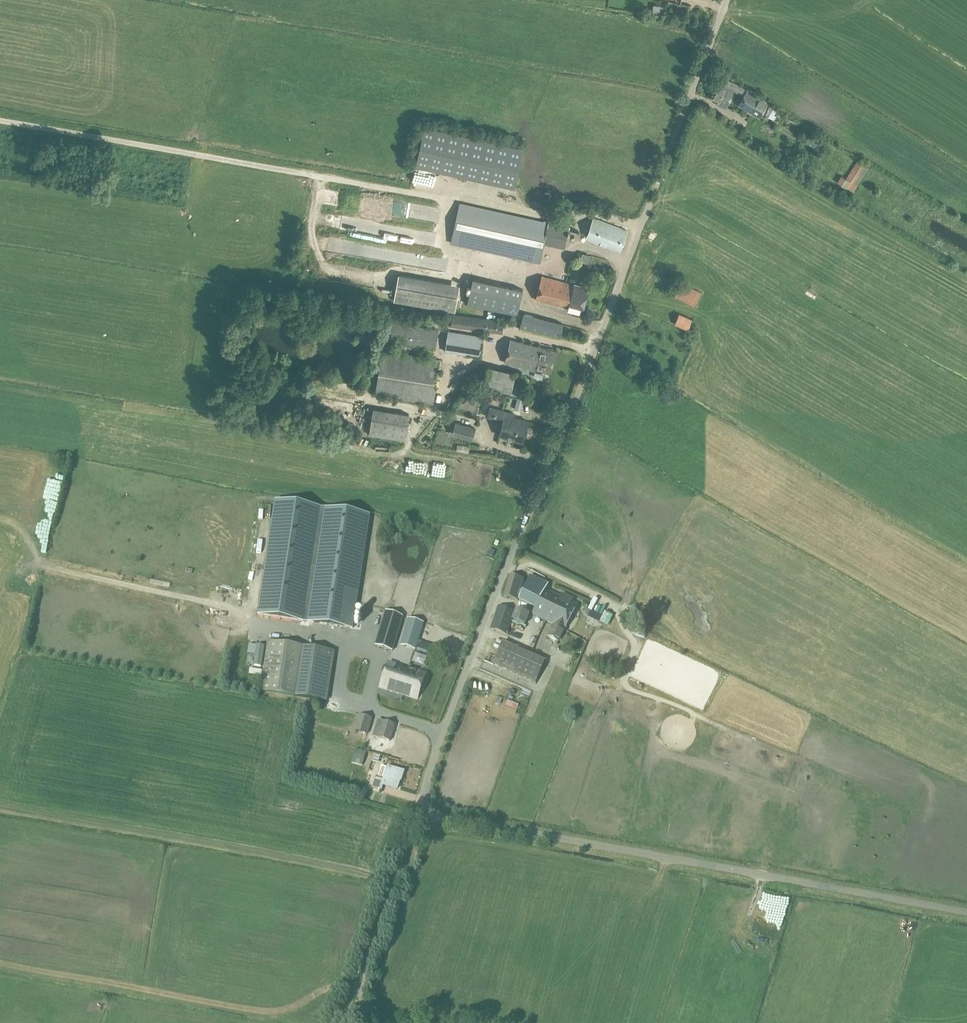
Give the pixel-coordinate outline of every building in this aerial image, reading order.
[(768,102),(736,84),(727,80),(725,86),(717,83),(710,98),(727,106),(734,90),(743,95),(739,104),(760,116),(768,102)] [(772,118),(776,110),(771,106),(766,114),(772,118)] [(415,166),(515,188),(524,148),(425,125),(415,166)] [(842,175),(837,181),(853,192),(869,168),(857,160),(846,178),(842,175)] [(459,203),(451,243),(540,263),(545,244),(565,248),(570,226),(548,221),(548,222),(542,220),(542,221),(459,203)] [(619,252),(627,231),(593,218),(585,239),(619,252)] [(454,312),(459,285),(398,275),(394,301),(454,312)] [(574,285),(542,276),(536,300),(568,308),(568,310),(582,313),(589,287),(575,283),(574,285)] [(516,315),(522,290),(472,279),(467,304),(516,315)] [(674,294),(695,304),(702,291),(681,281),(674,294)] [(679,312),(675,323),(688,328),(692,318),(679,312)] [(502,334),(504,321),(447,313),(446,316),(445,326),(502,334)] [(559,338),(562,324),(523,314),(519,328),(559,338)] [(435,349),(438,330),(388,322),(385,342),(435,349)] [(479,357),(482,337),(448,331),(445,351),(479,357)] [(551,374),(557,350),(541,346),(540,346),(511,339),(504,363),(535,371),(535,370),(551,374)] [(432,404),(439,360),(382,351),(375,395),(432,404)] [(364,381),(372,364),(367,361),(361,373),(357,371),(354,377),(364,381)] [(491,363),(486,382),(495,385),(498,369),(499,366),(491,363)] [(520,411),(523,400),(517,398),(514,410),(520,411)] [(516,415),(490,408),(487,418),(504,422),(499,437),(523,444),(529,423),(515,418),(516,415)] [(403,440),(408,415),(373,409),(368,434),(403,440)] [(471,440),(474,428),(455,423),(451,434),(471,440)] [(258,617),(354,631),(371,517),(276,502),(258,617)] [(518,601),(525,579),(510,575),(503,596),(518,601)] [(536,608),(533,614),(554,625),(554,626),(552,625),(551,628),(552,629),(548,637),(558,643),(565,628),(565,629),(574,611),(577,606),(545,591),(548,584),(531,576),(518,601),(536,608)] [(514,613),(498,607),(497,608),(490,629),(507,634),(511,620),(524,626),(529,614),(515,609),(514,613)] [(403,616),(385,610),(379,631),(380,631),(378,638),(377,638),(375,646),(393,651),(403,616)] [(409,618),(401,646),(415,650),(424,623),(410,619),(409,618)] [(260,692),(327,702),(334,651),(268,641),(260,692)] [(419,642),(417,651),(425,653),(429,655),(429,654),(429,653),(430,651),(432,646),(419,642)] [(535,684),(545,661),(519,650),(502,642),(492,665),(535,684)] [(427,673),(418,670),(418,673),(417,673),(416,672),(416,671),(408,668),(408,670),(404,669),(405,667),(396,665),(397,664),(388,661),(385,670),(384,670),(378,689),(387,692),(387,691),(409,698),(418,701),(421,691),(422,692),(427,673)] [(367,734),(372,718),(360,715),(355,729),(367,734)] [(372,737),(390,742),(395,725),(379,720),(378,719),(372,737)] [(352,763),(362,766),(366,752),(356,749),(352,763)] [(387,768),(382,766),(378,777),(376,776),(372,787),(380,790),(381,790),(383,785),(397,790),(400,780),(401,781),(404,772),(387,766),(387,768)]
